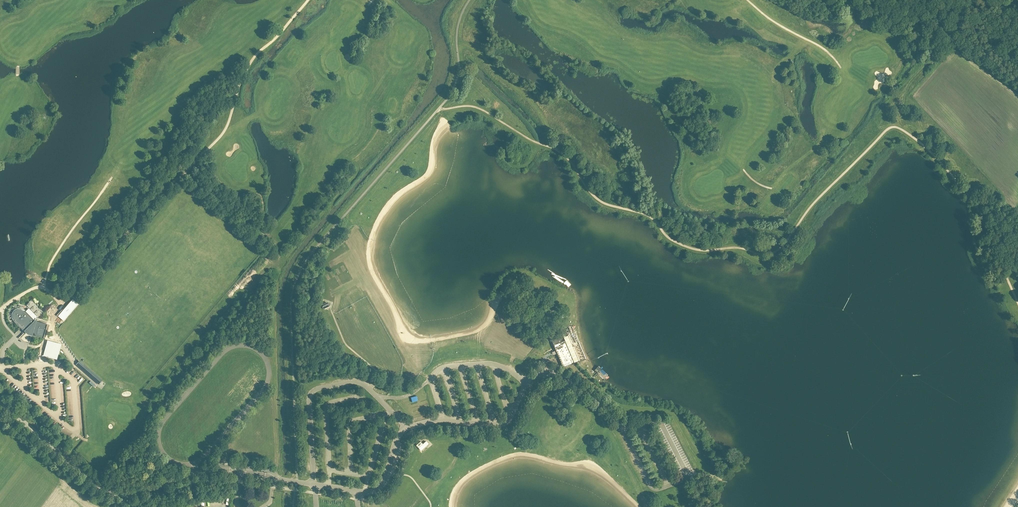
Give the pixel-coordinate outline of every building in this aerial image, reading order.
[(368,218),(378,218),(378,214),(384,214),(384,208),(381,208),(382,211),(377,211),(377,210),(371,210),(371,213),(368,213),(368,218)] [(329,310),(331,304),(324,301),(324,302),(322,308),(329,310)] [(43,338),(47,324),(35,321),(25,310),(24,311),(21,309),(18,309),(15,311),(13,314),(13,317),(15,320),(14,321),(25,332),(26,331),(28,333),(31,334),(43,338)] [(563,367),(574,362),(563,335),(562,335),(560,332),(549,336),(550,340),(551,340),(552,342),(563,367)] [(43,356),(57,359),(61,346),(50,343),(49,348),(45,347),(43,356)] [(102,381),(79,361),(76,365),(99,384),(102,381)]
